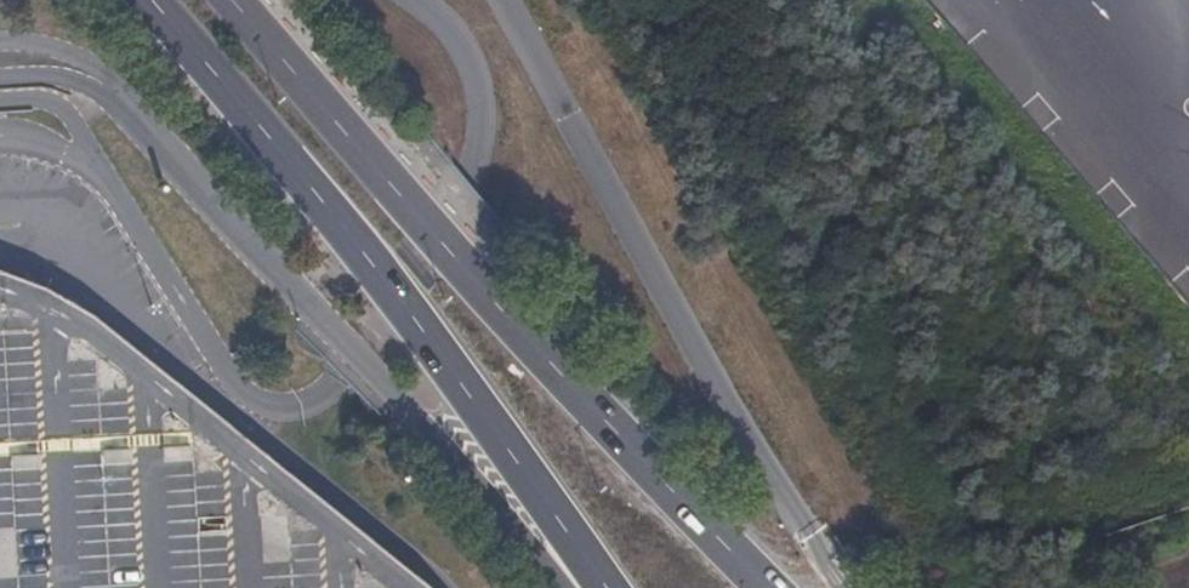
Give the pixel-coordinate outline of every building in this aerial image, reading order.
[(426,587),(297,488),(129,352),(46,296),(0,284),(0,587),(427,587),(426,587)]
